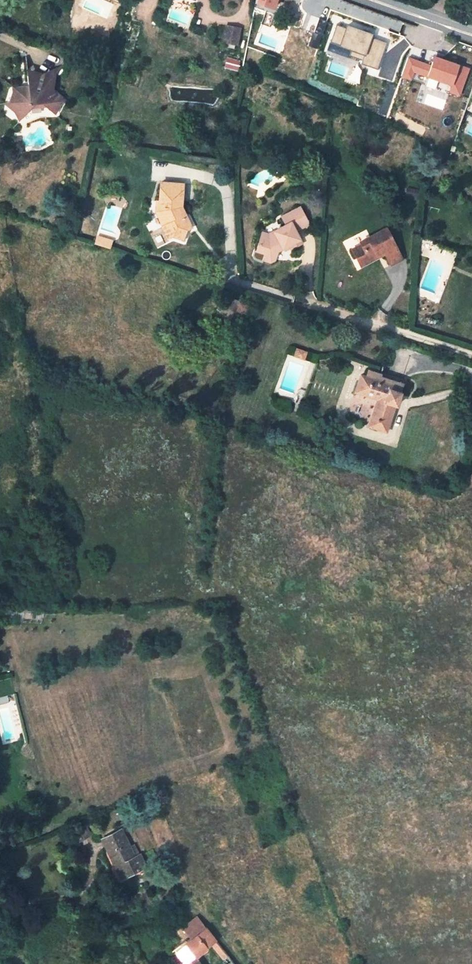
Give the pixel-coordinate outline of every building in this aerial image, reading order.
[(347,27),(336,22),(331,41),(351,48),(349,55),(362,58),(361,63),(378,72),(388,43),(373,37),(375,32),(350,22),(347,27)] [(240,28),(225,25),(222,41),(224,42),(235,44),(237,44),(240,28)] [(408,57),(402,77),(416,81),(418,74),(437,80),(436,90),(460,97),(470,68),(435,55),(431,66),(408,57)] [(42,74),(54,84),(56,73),(62,67),(61,66),(42,74)] [(54,84),(42,74),(27,75),(28,87),(24,89),(22,86),(12,91),(14,102),(9,107),(22,118),(30,108),(46,107),(53,113),(65,99),(53,89),(54,84)] [(184,217),(181,211),(181,207),(183,184),(161,182),(160,200),(159,211),(166,225),(163,227),(168,239),(173,236),(183,240),(187,230),(192,227),(186,216),(184,217)] [(407,194),(418,198),(419,191),(408,188),(407,194)] [(159,211),(160,200),(156,200),(155,212),(163,227),(166,225),(159,211)] [(261,237),(257,250),(266,253),(264,260),(271,262),(274,260),(277,251),(284,248),(289,244),(291,247),(292,249),(302,244),(295,231),(309,224),(301,207),(282,217),(286,225),(274,231),(277,236),(269,240),(261,237)] [(386,228),(368,238),(369,241),(361,245),(352,250),(358,261),(368,256),(369,259),(384,251),(385,254),(391,265),(403,259),(386,228)] [(268,234),(262,232),(261,237),(269,240),(277,236),(274,231),(268,234)] [(427,255),(432,241),(418,235),(417,252),(427,255)] [(361,267),(385,254),(384,251),(369,259),(368,256),(358,261),(361,267)] [(221,305),(237,310),(240,303),(241,301),(224,296),(221,305)] [(237,310),(247,313),(249,306),(240,303),(237,310)] [(304,359),(306,352),(297,350),(295,356),(304,359)] [(380,374),(369,370),(367,376),(378,380),(380,376),(380,374)] [(369,426),(378,429),(381,421),(386,423),(392,404),(396,405),(404,384),(380,376),(378,380),(367,376),(361,375),(355,392),(377,399),(369,426)] [(378,429),(387,432),(396,405),(392,404),(386,423),(381,421),(378,429)] [(13,694),(12,685),(10,677),(0,679),(0,697),(13,694)] [(91,833),(85,824),(74,831),(81,840),(91,833)] [(130,847),(121,829),(102,839),(108,850),(109,850),(117,867),(121,865),(127,876),(146,867),(140,854),(139,855),(134,845),(130,847)] [(127,876),(121,865),(117,867),(109,850),(108,850),(122,879),(127,876)] [(161,865),(158,858),(153,861),(156,867),(161,865)] [(177,903),(169,895),(165,898),(172,906),(177,903)] [(182,928),(191,940),(206,928),(198,916),(182,928)] [(206,928),(191,940),(185,944),(176,951),(184,963),(185,963),(195,957),(207,947),(212,944),(216,940),(206,928)] [(221,956),(225,953),(219,944),(214,948),(221,956)]
